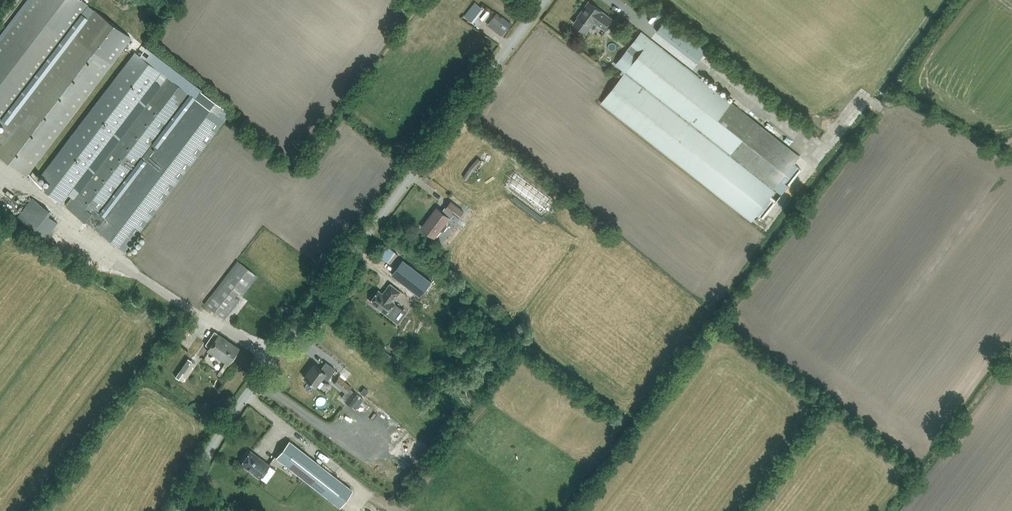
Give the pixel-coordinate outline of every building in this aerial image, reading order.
[(87,4),(82,0),(33,0),(0,44),(0,118),(87,4)] [(465,14),(465,15),(470,19),(471,19),(481,6),(475,1),(465,14)] [(587,31),(594,21),(607,30),(614,20),(602,11),(589,1),(581,14),(582,14),(575,23),(587,31)] [(26,175),(131,38),(95,10),(0,135),(0,156),(26,175)] [(502,35),(507,29),(512,24),(497,12),(492,17),(494,19),(491,23),(494,26),(492,28),(502,35)] [(660,32),(686,48),(688,45),(695,49),(701,40),(668,18),(660,32)] [(620,81),(603,103),(753,220),(776,190),(782,194),(789,185),(782,179),(800,155),(643,33),(631,48),(640,55),(620,81)] [(160,71),(135,52),(42,175),(51,182),(44,190),(60,202),(160,71)] [(105,217),(99,212),(189,93),(167,76),(67,207),(125,251),(224,120),(196,98),(105,217)] [(463,177),(467,180),(482,160),(478,157),(463,177)] [(513,192),(541,213),(551,200),(523,179),(513,192)] [(32,198),(17,217),(45,239),(58,222),(44,212),(47,209),(32,198)] [(437,208),(422,227),(435,237),(441,230),(441,231),(444,230),(448,226),(447,223),(450,218),(449,218),(453,213),(459,218),(464,211),(452,202),(447,208),(448,209),(444,213),(437,208)] [(224,319),(239,300),(235,297),(238,293),(242,296),(257,276),(238,261),(205,304),(224,319)] [(405,261),(395,276),(424,297),(434,283),(405,261)] [(379,290),(371,301),(387,314),(387,313),(393,318),(401,307),(395,303),(395,302),(394,301),(401,291),(391,283),(383,293),(379,290)] [(211,336),(205,344),(210,347),(208,350),(228,364),(239,348),(214,331),(211,336)] [(188,358),(175,377),(179,380),(185,370),(192,361),(188,358)] [(335,370),(326,363),(321,370),(314,365),(304,377),(316,386),(323,377),(327,380),(335,370)] [(347,394),(352,387),(339,378),(334,384),(347,394)] [(353,391),(346,401),(353,406),(360,396),(353,391)] [(352,490),(289,441),(276,457),(340,506),(352,490)] [(261,479),(271,466),(251,451),(241,465),(261,479)]
